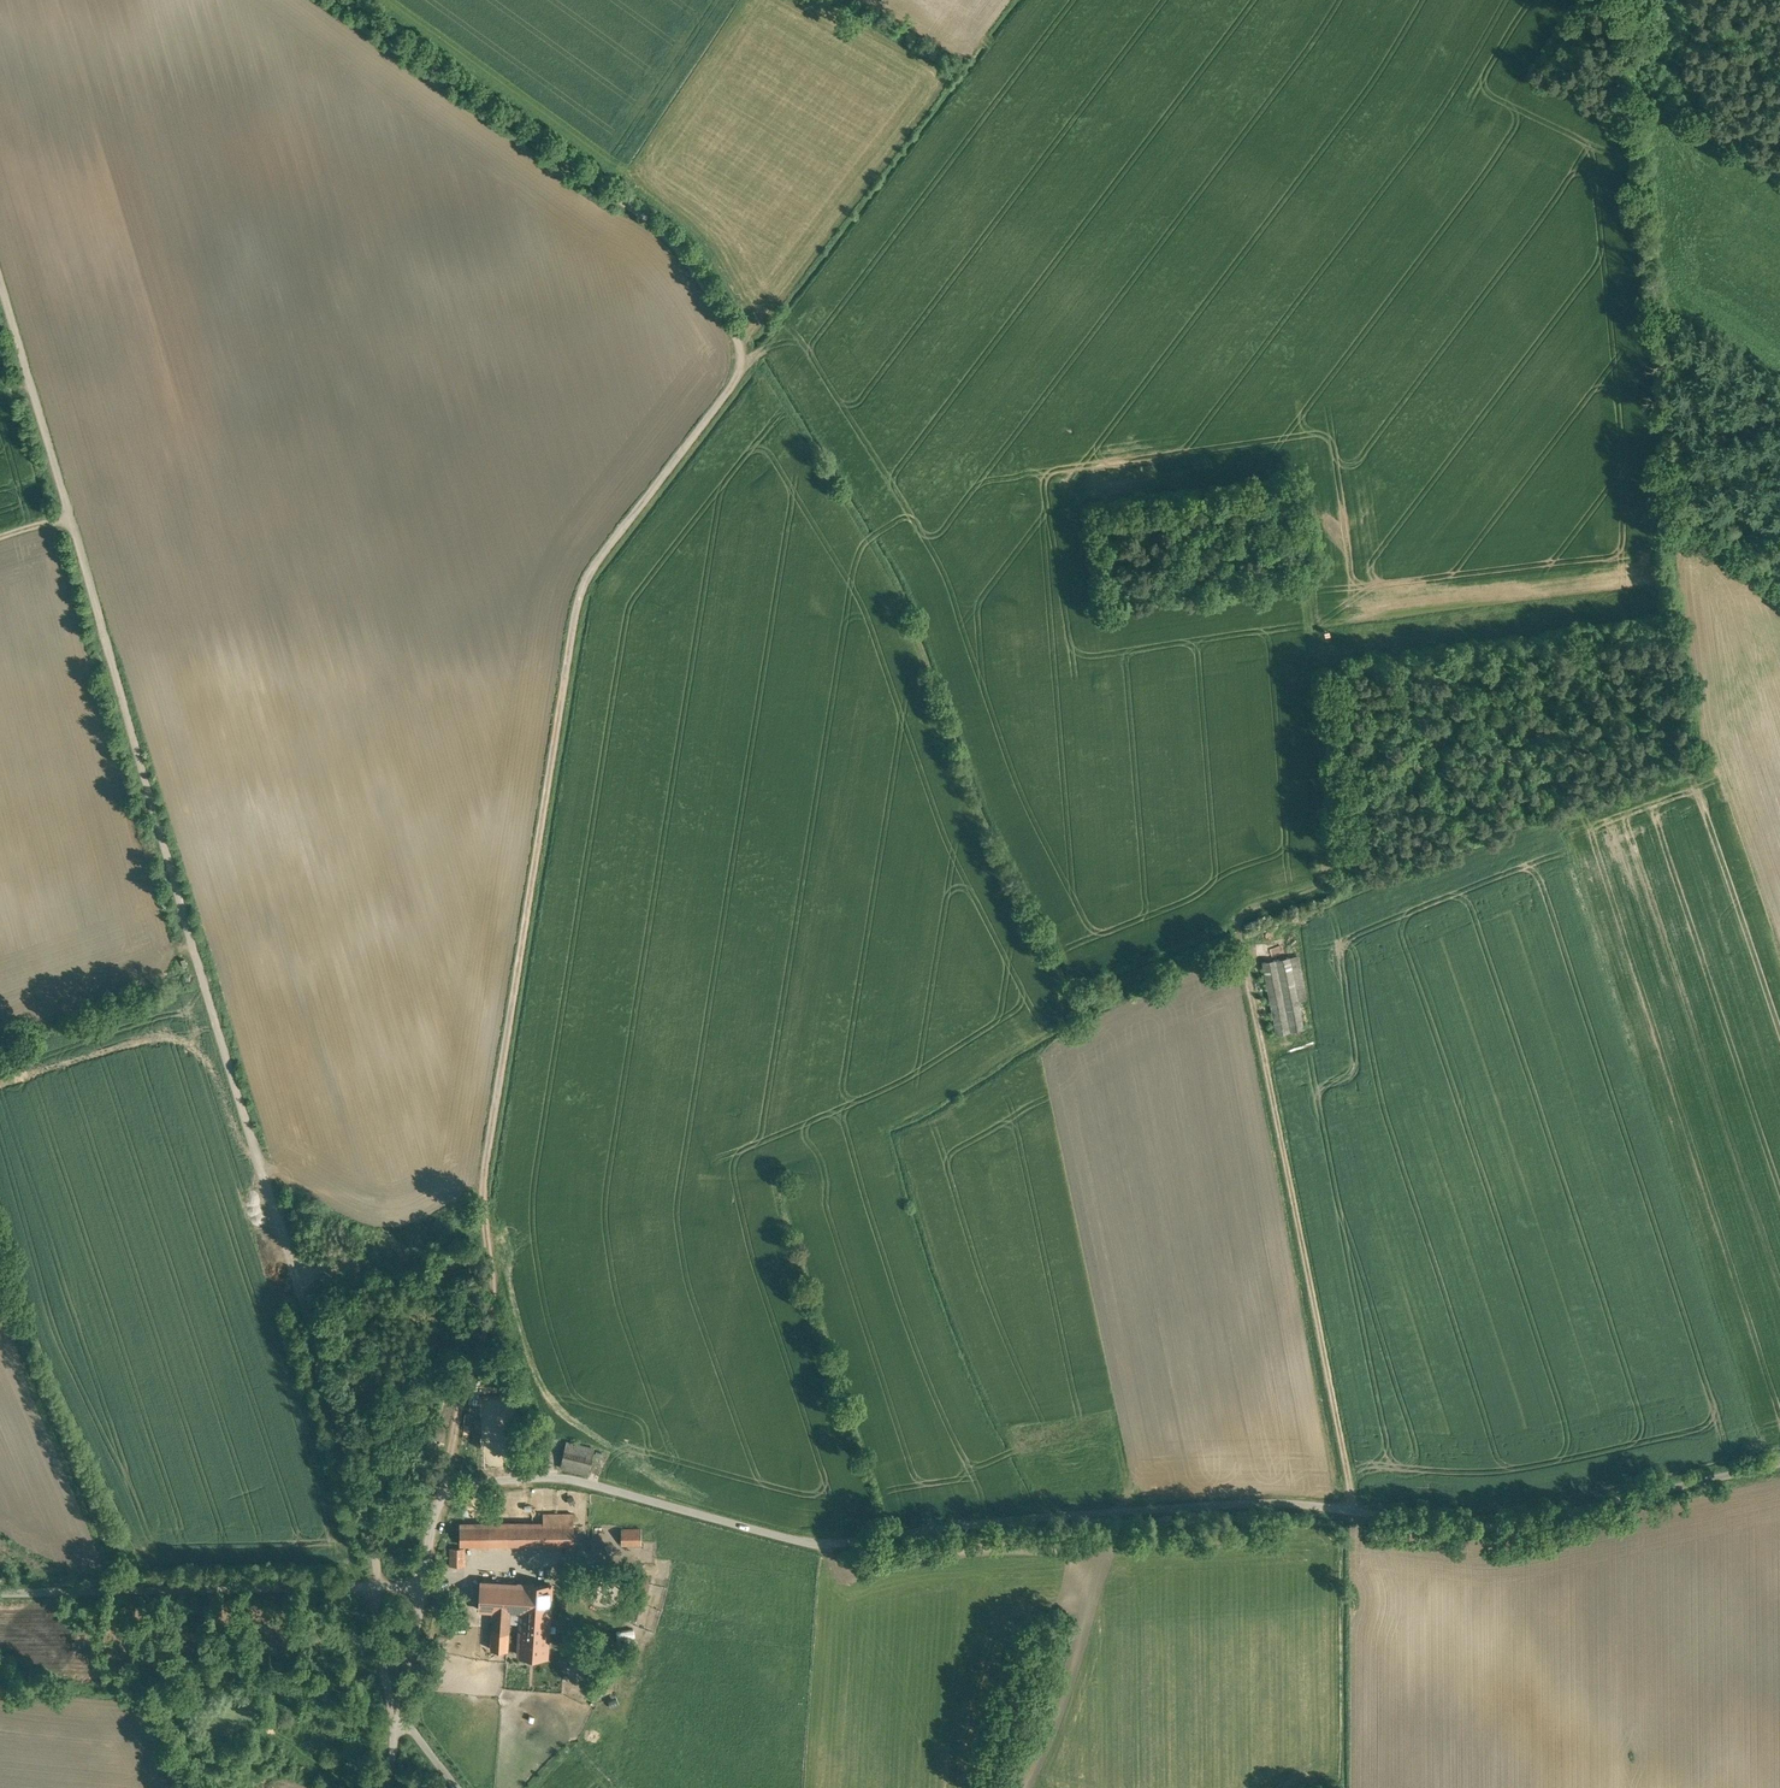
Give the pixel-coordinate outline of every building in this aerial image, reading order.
[(1298,955),(1261,962),(1274,1035),(1304,1029),(1299,1001),(1306,999),(1298,955)] [(595,1449),(566,1442),(560,1467),(589,1474),(595,1449)] [(544,1523),(460,1524),(460,1544),(574,1544),(574,1514),(544,1514),(544,1523)] [(642,1529),(622,1530),(622,1544),(642,1544),(642,1529)] [(465,1547),(451,1547),(451,1566),(465,1565),(465,1547)] [(524,1584),(481,1581),(479,1609),(493,1610),(491,1649),(508,1650),(510,1622),(521,1623),(524,1584)] [(552,1585),(524,1583),(524,1584),(521,1623),(519,1654),(547,1656),(552,1585)]
